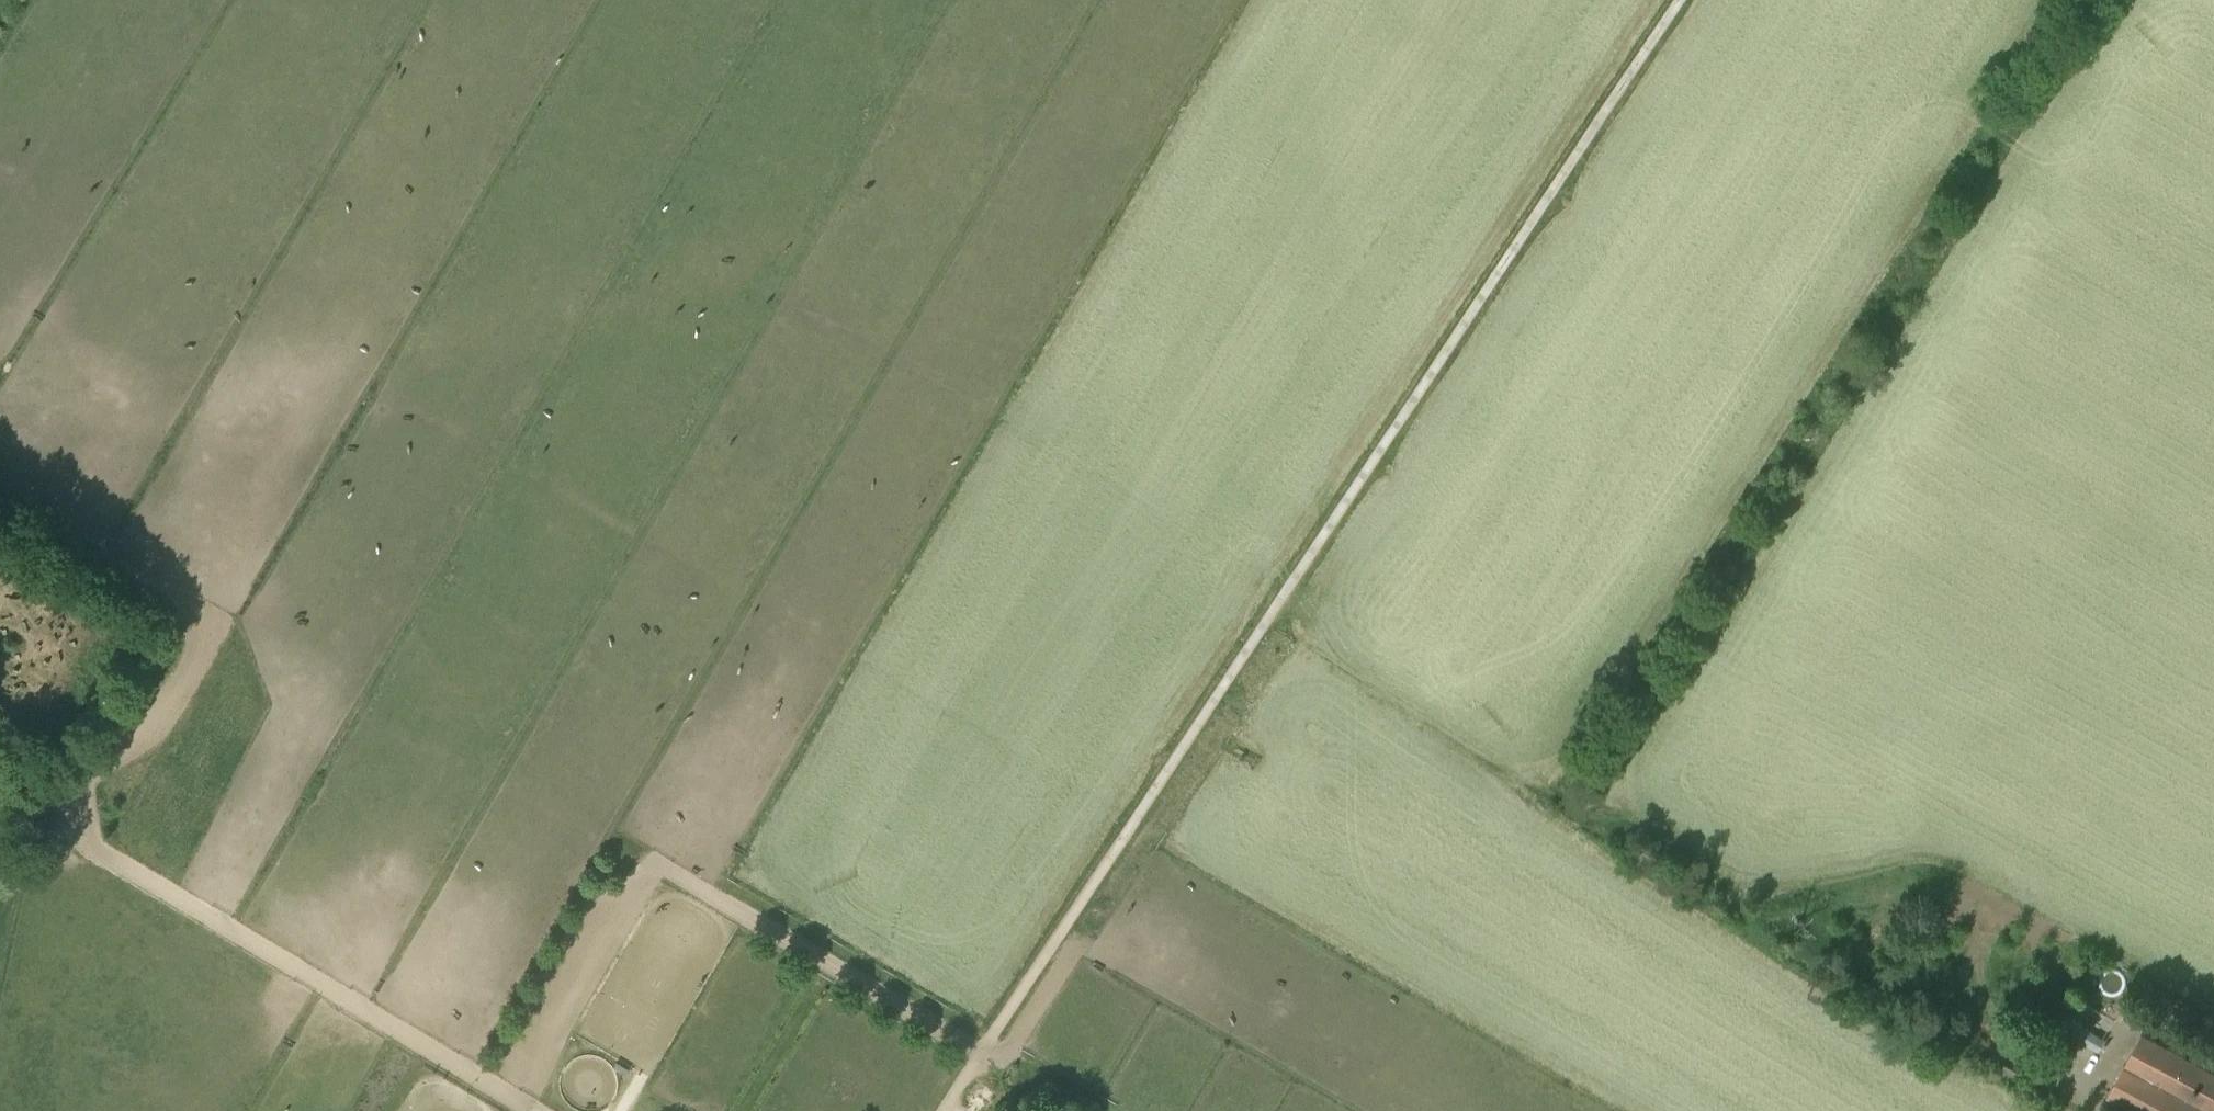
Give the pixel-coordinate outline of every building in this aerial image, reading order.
[(2066,1028),(2099,1048),(2106,1037),(2074,1016),(2066,1028)] [(2134,1110),(2213,1110),(2213,1070),(2142,1032),(2107,1097),(2134,1110)]
